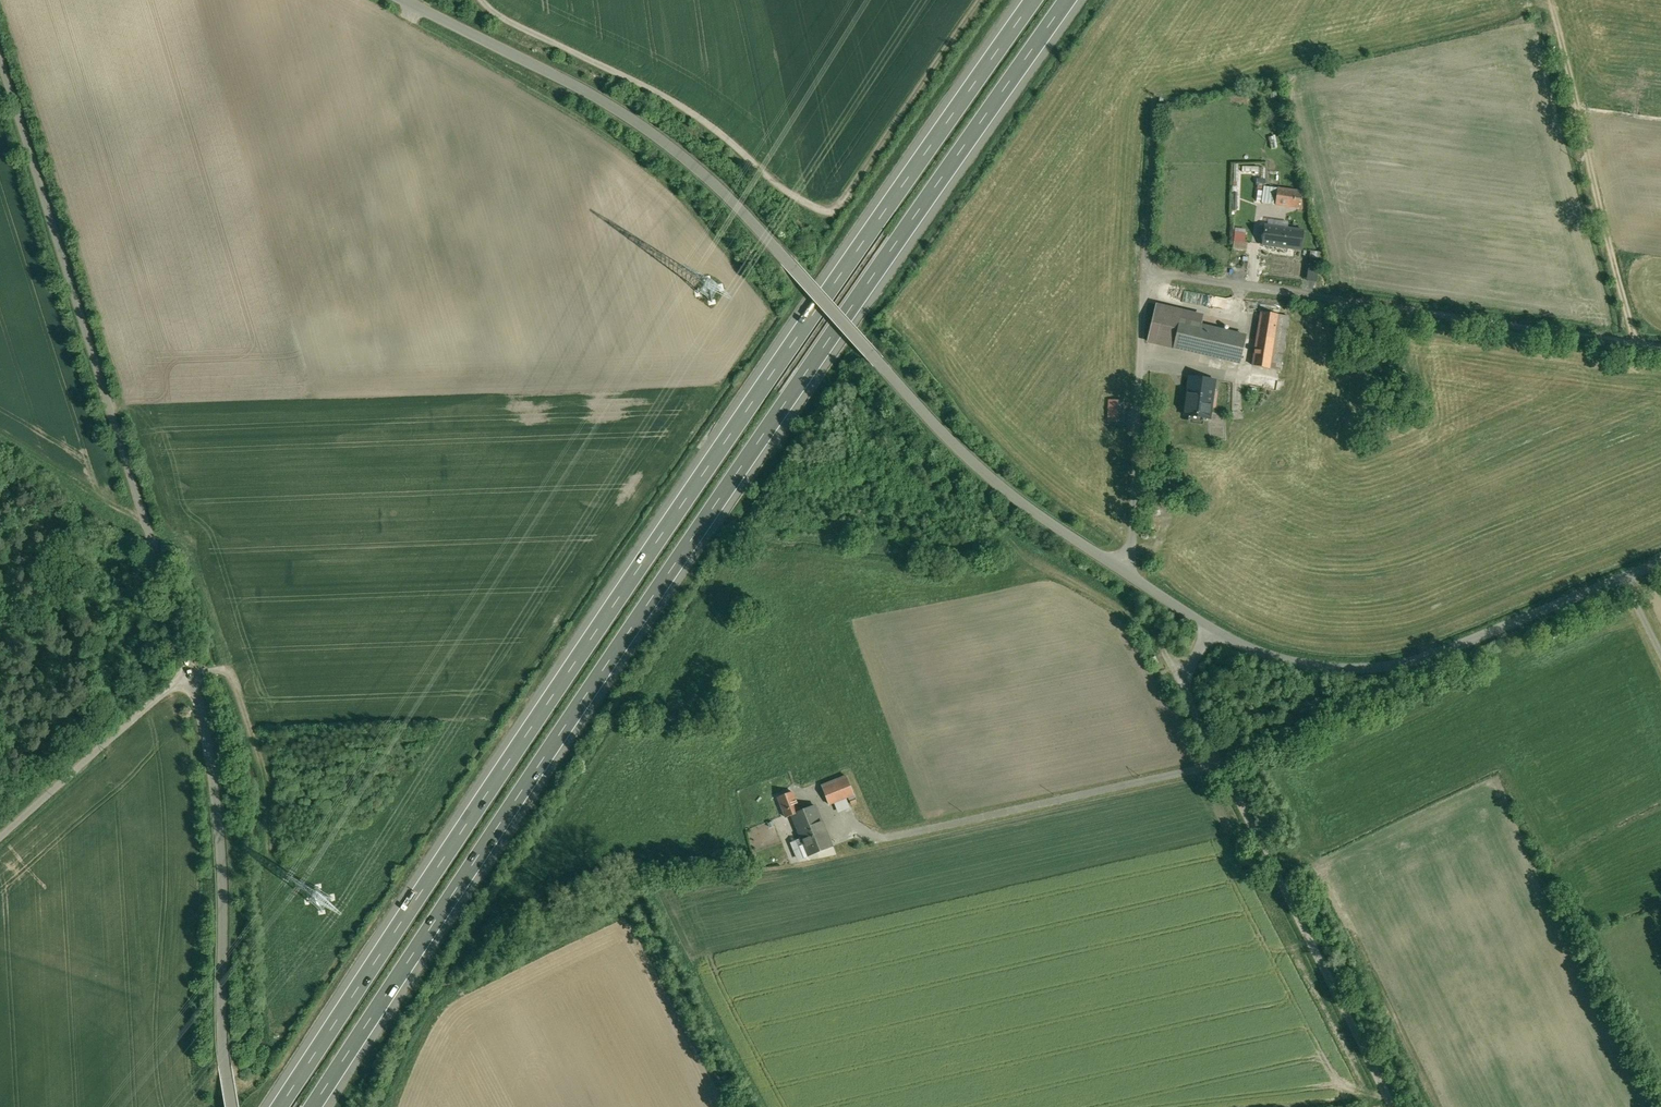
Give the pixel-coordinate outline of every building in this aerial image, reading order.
[(1276,188),(1264,187),(1262,203),(1274,205),(1276,188)] [(1301,191),(1279,188),(1277,205),(1298,208),(1301,191)] [(1304,230),(1265,225),(1262,245),(1301,250),(1304,230)] [(1246,234),(1235,232),(1234,240),(1244,242),(1246,234)] [(1233,249),(1246,250),(1247,242),(1244,242),(1234,240),(1233,249)] [(1184,290),(1182,298),(1193,301),(1195,293),(1184,290)] [(1204,314),(1156,303),(1147,343),(1173,349),(1180,321),(1202,326),(1204,314)] [(1288,316),(1261,312),(1253,366),(1279,371),(1288,316)] [(1202,326),(1180,321),(1173,349),(1240,364),(1246,336),(1207,328),(1207,327),(1202,326)] [(1211,420),(1216,380),(1188,376),(1183,416),(1211,420)] [(1123,400),(1109,400),(1109,421),(1122,422),(1123,400)] [(847,776),(822,786),(829,804),(854,794),(847,776)] [(792,792),(778,797),(786,818),(792,815),(800,812),(792,792)] [(800,812),(792,815),(809,856),(831,847),(815,806),(800,812)]
